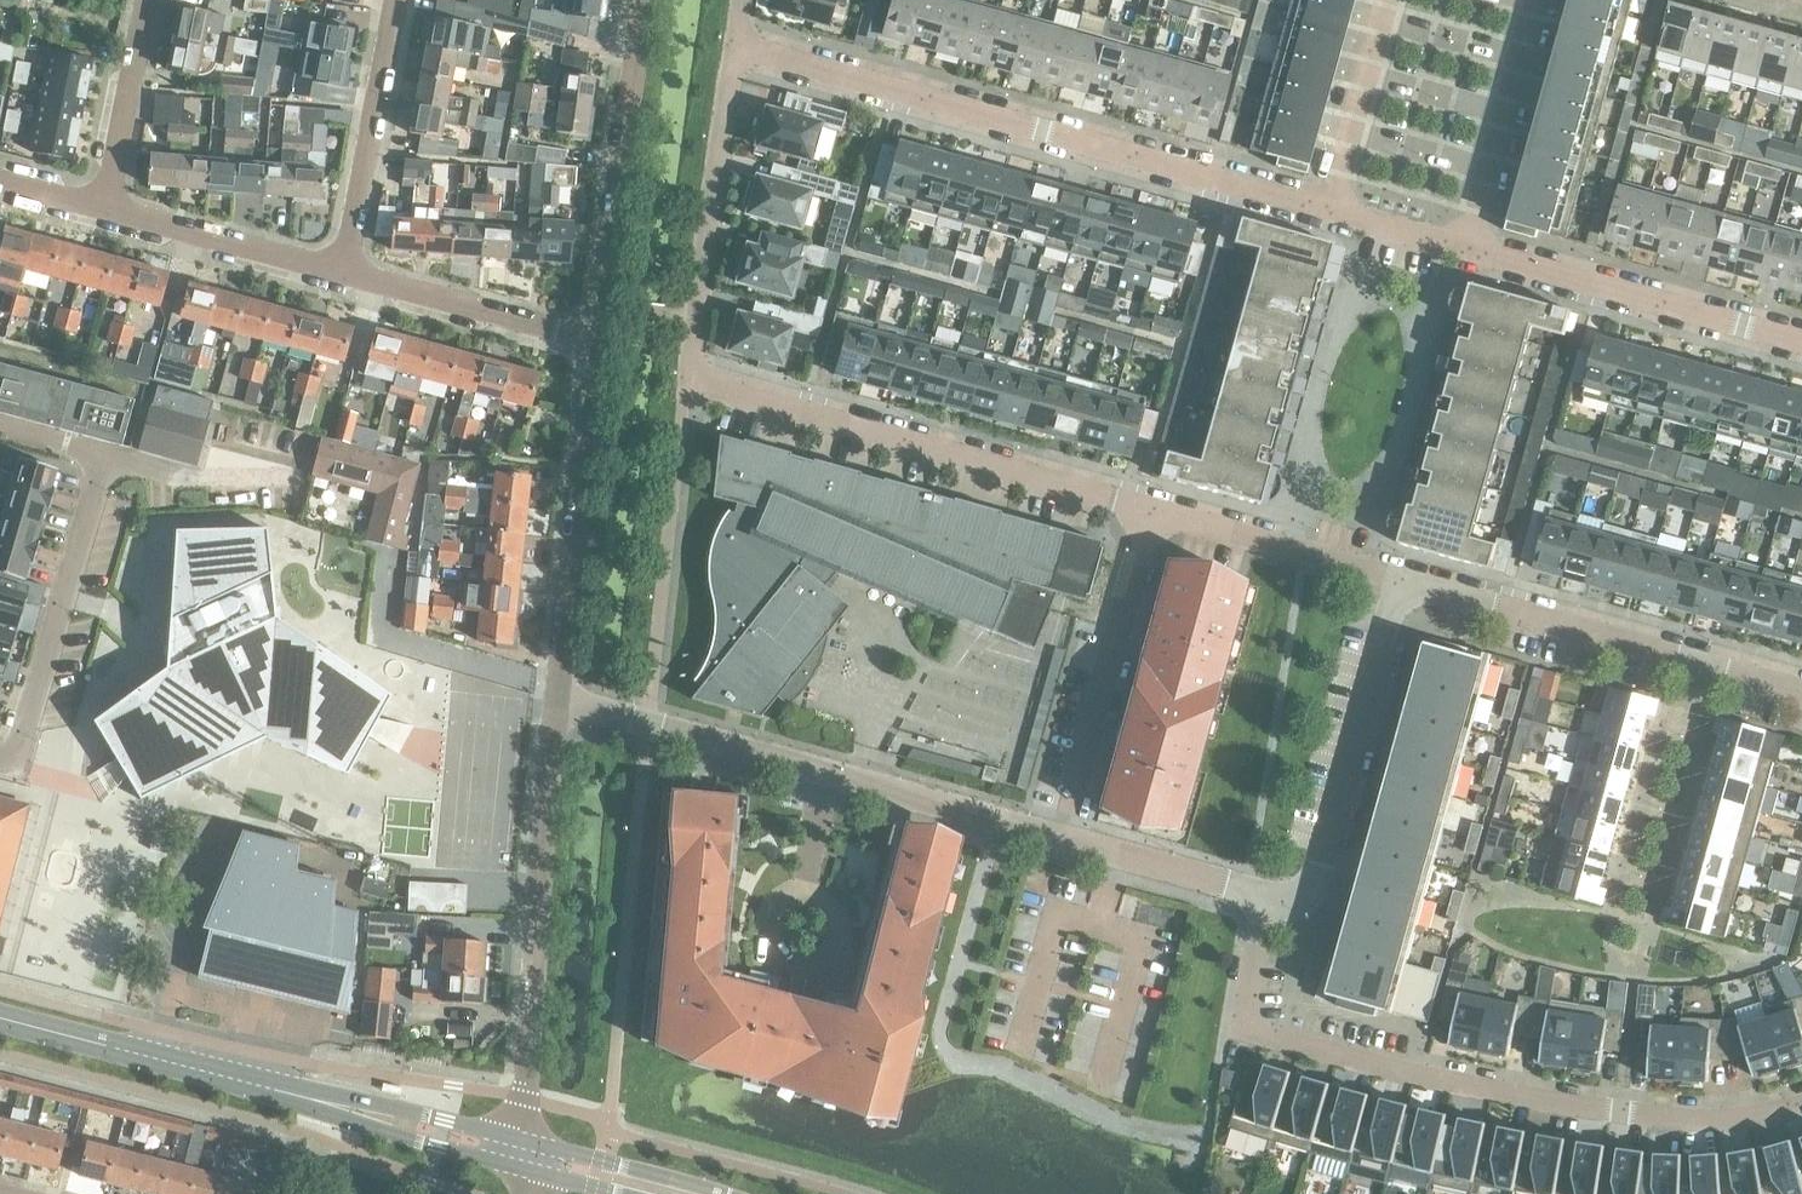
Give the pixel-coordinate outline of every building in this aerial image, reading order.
[(3,7),(9,8),(16,7),(20,4),(21,0),(0,0),(0,6),(3,7)] [(242,12),(266,14),(269,0),(245,0),(242,12)] [(494,0),(468,0),(467,5),(468,5),(492,12),(494,0)] [(604,18),(609,18),(611,4),(606,4),(607,0),(553,0),(552,12),(532,9),(530,22),(568,33),(572,17),(603,22),(604,18)] [(820,22),(824,9),(828,10),(832,7),(834,0),(776,0),(773,9),(820,22)] [(887,0),(866,0),(854,45),(873,51),(887,0)] [(910,42),(922,0),(892,0),(882,34),(888,36),(887,39),(898,42),(899,39),(910,42)] [(935,49),(949,0),(922,0),(910,42),(935,49)] [(960,56),(975,3),(964,0),(949,0),(935,49),(960,56)] [(1163,12),(1167,1),(1165,0),(1148,0),(1146,8),(1163,12)] [(1220,8),(1238,13),(1241,1),(1238,0),(1223,0),(1220,8)] [(1287,10),(1347,26),(1354,0),(1290,0),(1287,10)] [(1562,25),(1622,42),(1630,14),(1580,0),(1569,0),(1562,25)] [(1630,14),(1634,0),(1580,0),(1630,14)] [(1649,19),(1659,22),(1665,0),(1655,0),(1649,19)] [(1167,1),(1163,12),(1181,17),(1184,5),(1167,1)] [(1258,2),(1250,30),(1260,32),(1268,4),(1258,2)] [(433,19),(428,48),(487,60),(501,63),(504,48),(487,45),(490,30),(491,26),(495,13),(468,5),(456,3),(453,23),(433,19)] [(960,56),(986,63),(1000,10),(975,3),(960,56)] [(173,40),(233,53),(255,57),(258,43),(206,33),(211,13),(180,7),(173,40)] [(1655,62),(1681,70),(1696,16),(1670,9),(1658,52),(1655,62)] [(986,63),(1011,70),(1026,17),(1000,10),(986,63)] [(1196,21),(1214,26),(1217,15),(1200,10),(1196,21)] [(1287,10),(1280,38),(1339,54),(1347,26),(1287,10)] [(1217,15),(1214,26),(1231,31),(1234,19),(1217,15)] [(1681,70),(1707,77),(1721,23),(1696,16),(1681,70)] [(1011,70),(1036,77),(1051,24),(1026,17),(1011,70)] [(1649,19),(1641,47),(1651,50),(1659,22),(1649,19)] [(530,22),(528,37),(565,48),(568,33),(530,22)] [(299,51),(348,60),(354,31),(324,25),(324,26),(311,23),(308,38),(265,29),(263,44),(299,51)] [(1707,77),(1732,84),(1747,30),(1721,23),(1707,77)] [(1036,77),(1062,84),(1077,31),(1051,24),(1036,77)] [(1562,25),(1554,54),(1614,70),(1622,42),(1562,25)] [(1250,30),(1242,58),(1252,60),(1260,32),(1250,30)] [(1732,84),(1757,91),(1772,37),(1747,30),(1732,84)] [(1062,84),(1087,91),(1102,38),(1077,31),(1062,84)] [(1757,91),(1782,98),(1797,44),(1772,37),(1757,91)] [(1087,91),(1112,98),(1127,45),(1124,54),(1100,47),(1102,38),(1087,91)] [(1280,38),(1272,66),(1331,82),(1339,54),(1280,38)] [(233,53),(173,40),(168,70),(198,76),(202,76),(205,75),(210,73),(213,70),(215,66),(215,63),(231,66),(233,53)] [(11,64),(14,46),(0,43),(0,62),(11,64)] [(1801,103),(1801,45),(1797,44),(1782,98),(1801,103)] [(1112,98),(1137,105),(1152,52),(1127,45),(1112,98)] [(1641,47),(1634,76),(1643,78),(1651,50),(1641,47)] [(428,48),(422,77),(452,83),(456,65),(470,67),(469,71),(485,73),(485,72),(499,75),(501,63),(487,60),(428,48)] [(351,71),(347,70),(348,60),(299,51),(290,95),(320,101),(323,85),(343,89),(343,85),(348,86),(351,71)] [(559,74),(585,78),(588,54),(562,51),(559,74)] [(1137,105),(1163,112),(1178,59),(1152,52),(1137,105)] [(51,54),(46,79),(89,87),(94,62),(51,54)] [(1554,54),(1547,82),(1606,98),(1614,70),(1554,54)] [(1242,58),(1235,86),(1244,89),(1252,60),(1242,58)] [(1163,112),(1188,119),(1203,66),(1178,59),(1163,112)] [(16,64),(14,73),(28,75),(30,66),(16,64)] [(1203,66),(1188,119),(1191,120),(1190,123),(1201,126),(1202,123),(1216,127),(1231,74),(1203,66)] [(1272,66),(1264,94),(1323,111),(1331,82),(1272,66)] [(28,75),(14,73),(12,84),(26,87),(28,75)] [(519,85),(517,97),(591,108),(596,79),(585,78),(559,74),(556,74),(554,89),(519,85)] [(1634,76),(1626,104),(1635,106),(1643,78),(1634,76)] [(219,94),(250,97),(253,80),(220,77),(219,94)] [(422,77),(417,105),(484,118),(504,121),(506,107),(479,102),(464,100),(463,103),(449,100),(452,83),(422,77)] [(46,79),(41,103),(84,112),(89,87),(46,79)] [(1547,82),(1539,110),(1598,126),(1606,98),(1547,82)] [(1235,86),(1227,114),(1236,117),(1244,89),(1235,86)] [(1264,94),(1256,122),(1316,139),(1323,111),(1264,94)] [(156,95),(155,110),(184,112),(185,98),(156,95)] [(241,114),(243,97),(230,97),(229,113),(241,114)] [(243,97),(241,114),(257,115),(258,98),(243,97)] [(589,123),(591,108),(517,97),(514,112),(559,118),(557,133),(570,135),(570,140),(591,143),(594,123),(589,123)] [(41,103),(36,128),(79,136),(84,112),(41,103)] [(820,125),(842,132),(847,114),(810,104),(806,120),(767,109),(765,115),(760,114),(753,138),(758,140),(757,146),(810,161),(820,125)] [(1626,104),(1618,132),(1628,134),(1635,106),(1626,104)] [(482,132),(484,118),(417,105),(411,134),(421,136),(418,154),(456,157),(459,143),(441,139),(444,125),(482,132)] [(324,125),(326,110),(301,108),(299,123),(293,198),(306,199),(306,204),(327,206),(328,185),(323,184),(326,154),(310,152),(312,124),(324,125)] [(177,188),(183,114),(184,112),(155,110),(154,125),(169,127),(167,142),(171,142),(170,157),(151,155),(148,186),(177,188)] [(1539,110),(1531,138),(1591,154),(1598,126),(1539,110)] [(8,111),(6,122),(20,124),(22,114),(8,111)] [(177,188),(206,191),(208,160),(191,159),(192,144),(195,144),(197,129),(194,128),(195,115),(183,114),(177,188)] [(1236,117),(1227,114),(1219,143),(1228,146),(1236,117)] [(1647,126),(1665,131),(1668,119),(1650,115),(1647,126)] [(484,118),(482,132),(488,132),(483,160),(498,161),(502,135),(504,122),(504,121),(484,118)] [(1668,119),(1665,131),(1682,136),(1685,124),(1668,119)] [(263,195),(293,198),(299,123),(285,121),(282,166),(266,165),(263,195)] [(20,124),(6,122),(4,132),(18,135),(20,124)] [(1316,139),(1256,122),(1248,151),(1276,159),(1274,167),(1305,176),(1316,139)] [(79,136),(36,128),(31,153),(74,161),(79,136)] [(1698,140),(1715,145),(1718,133),(1701,129),(1698,140)] [(235,193),(238,162),(240,133),(226,132),(223,161),(208,160),(206,191),(209,191),(208,194),(220,195),(224,192),(235,193)] [(1618,132),(1610,160),(1620,163),(1628,134),(1618,132)] [(235,193),(263,195),(266,165),(252,164),(254,134),(240,133),(238,162),(235,193)] [(1718,133),(1715,145),(1732,150),(1736,138),(1718,133)] [(1644,145),(1661,150),(1664,138),(1647,134),(1644,145)] [(1531,138),(1523,166),(1583,183),(1591,154),(1531,138)] [(1664,138),(1661,150),(1678,155),(1682,143),(1664,138)] [(868,197),(912,209),(928,151),(900,143),(899,145),(900,145),(899,148),(883,143),(868,197)] [(1748,154),(1765,159),(1769,147),(1751,143),(1748,154)] [(504,162),(534,165),(537,149),(507,144),(504,162)] [(1769,147),(1765,159),(1783,164),(1786,152),(1769,147)] [(1694,159),(1711,164),(1715,152),(1697,148),(1694,159)] [(912,209),(938,217),(954,158),(928,151),(912,209)] [(1715,152),(1711,164),(1729,169),(1732,157),(1715,152)] [(938,217),(965,224),(981,166),(954,158),(938,217)] [(1610,160),(1602,188),(1612,191),(1620,163),(1610,160)] [(424,253),(429,186),(431,163),(405,161),(403,186),(415,187),(412,216),(395,214),(393,231),(392,238),(391,250),(424,253)] [(1745,173),(1762,178),(1765,167),(1748,162),(1745,173)] [(470,167),(460,166),(459,185),(468,185),(470,167)] [(543,201),(538,262),(570,264),(574,224),(548,222),(549,207),(557,208),(558,186),(575,187),(576,167),(545,166),(544,187),(543,201)] [(965,224),(991,231),(1008,173),(981,166),(965,224)] [(1523,166),(1515,194),(1575,211),(1583,183),(1523,166)] [(1765,167),(1762,178),(1779,183),(1783,171),(1765,167)] [(503,169),(488,168),(487,179),(502,180),(503,169)] [(747,215),(801,230),(811,194),(855,206),(860,189),(801,172),(796,188),(757,177),(756,184),(750,182),(743,207),(749,208),(747,215)] [(991,231),(1018,239),(1034,181),(1008,173),(991,231)] [(1018,239),(1045,246),(1061,188),(1034,181),(1018,239)] [(1632,243),(1635,243),(1650,190),(1624,183),(1621,192),(1619,192),(1607,236),(1621,240),(1620,242),(1631,245),(1632,243)] [(424,253),(452,255),(455,224),(437,223),(438,208),(442,208),(443,187),(429,186),(424,253)] [(538,262),(543,201),(544,187),(531,186),(529,215),(532,216),(532,218),(513,216),(512,228),(510,260),(538,262)] [(1045,246),(1071,254),(1087,195),(1061,188),(1045,246)] [(1602,188),(1595,216),(1604,219),(1612,191),(1602,188)] [(1635,243),(1660,250),(1675,197),(1650,190),(1635,243)] [(1575,211),(1515,194),(1505,231),(1536,240),(1539,232),(1567,240),(1575,211)] [(1071,254),(1098,261),(1114,203),(1087,195),(1071,254)] [(1660,250),(1685,257),(1701,202),(1676,195),(1675,197),(1660,250)] [(452,255),(481,257),(486,197),(472,196),(470,225),(455,224),(452,255)] [(481,257),(510,260),(512,228),(498,227),(500,198),(486,197),(481,257)] [(841,254),(855,206),(836,201),(823,249),(827,250),(841,254)] [(1685,257),(1711,264),(1726,210),(1725,210),(1722,220),(1698,214),(1701,203),(1701,202),(1685,257)] [(1098,261),(1124,269),(1141,210),(1114,203),(1098,261)] [(392,238),(393,231),(376,229),(380,207),(379,207),(374,236),(392,238)] [(1124,269),(1151,276),(1167,218),(1141,210),(1124,269)] [(1711,264),(1736,271),(1751,217),(1726,210),(1711,264)] [(1240,220),(1224,216),(1215,247),(1229,251),(1229,250),(1231,251),(1240,220)] [(1604,219),(1595,216),(1587,245),(1596,248),(1604,219)] [(1736,271),(1761,279),(1776,224),(1751,217),(1736,271)] [(1167,218),(1151,276),(1179,284),(1182,272),(1197,277),(1206,246),(1191,241),(1195,227),(1196,226),(1167,218)] [(1254,267),(1320,285),(1321,283),(1330,282),(1337,277),(1341,269),(1342,265),(1342,262),(1341,258),(1336,250),(1329,245),(1240,220),(1231,251),(1242,254),(1244,247),(1258,251),(1254,267)] [(1787,286),(1799,242),(1801,231),(1776,224),(1761,279),(1787,286)] [(24,270),(33,237),(6,229),(0,252),(0,263),(24,270)] [(24,270),(51,277),(60,244),(33,237),(24,270)] [(738,283),(791,298),(801,262),(822,268),(827,250),(823,249),(791,241),(787,256),(748,245),(746,252),(740,250),(734,275),(739,276),(738,283)] [(1801,290),(1801,242),(1799,242),(1787,286),(1801,290)] [(51,277),(78,284),(87,251),(60,244),(51,277)] [(1213,256),(1227,260),(1229,251),(1215,247),(1213,256)] [(883,258),(897,262),(900,252),(885,248),(883,258)] [(78,284),(104,292),(113,258),(87,251),(78,284)] [(909,265),(924,269),(926,259),(912,255),(909,265)] [(1210,265),(1224,269),(1227,260),(1213,256),(1212,258),(1210,265)] [(104,292),(131,299),(140,266),(113,258),(104,292)] [(926,259),(924,269),(938,273),(941,263),(926,259)] [(895,271),(880,267),(857,260),(853,275),(876,282),(876,283),(890,287),(891,285),(895,271)] [(967,265),(962,280),(976,284),(978,274),(980,268),(967,265)] [(1210,265),(1207,275),(1222,279),(1224,269),(1210,265)] [(140,266),(131,299),(159,307),(168,273),(140,266)] [(1010,266),(1003,291),(1002,296),(1014,299),(1028,304),(1032,288),(1037,273),(1010,266)] [(1244,302),(1311,320),(1311,319),(1306,318),(1310,304),(1315,305),(1320,285),(1254,267),(1244,302)] [(917,292),(918,288),(921,278),(895,271),(891,285),(917,292)] [(978,274),(976,284),(990,288),(992,278),(978,274)] [(1207,275),(1205,284),(1219,288),(1222,279),(1207,275)] [(948,286),(921,278),(918,288),(917,292),(944,300),(948,286)] [(193,340),(187,362),(161,355),(154,380),(191,390),(197,367),(203,348),(209,326),(218,292),(207,289),(207,284),(195,281),(193,286),(190,285),(181,318),(195,322),(191,339),(193,340)] [(1202,293),(1216,297),(1219,288),(1205,284),(1202,293)] [(1572,312),(1475,286),(1472,285),(1463,287),(1455,292),(1451,300),(1451,309),(1454,317),(1461,323),(1466,324),(1528,341),(1532,327),(1565,336),(1572,312)] [(971,303),(973,294),(973,293),(948,286),(944,300),(943,300),(969,308),(971,303)] [(1028,304),(1043,307),(1054,311),(1055,306),(1058,295),(1032,288),(1028,304)] [(245,300),(218,292),(209,326),(236,333),(245,300)] [(1,313),(12,316),(17,296),(6,293),(1,313)] [(1200,303),(1214,307),(1216,297),(1202,293),(1200,303)] [(984,306),(987,298),(973,294),(971,303),(984,306)] [(17,296),(12,316),(22,319),(28,299),(17,296)] [(1002,296),(1001,300),(997,312),(1024,319),(1028,304),(1014,299),(1002,296)] [(803,315),(818,319),(821,320),(826,302),(808,297),(803,315)] [(1110,321),(1122,325),(1136,328),(1139,319),(1143,305),(1117,297),(1113,312),(1110,321)] [(271,307),(245,300),(236,333),(262,340),(271,307)] [(1072,300),(1069,310),(1083,314),(1086,304),(1072,300)] [(1311,320),(1244,302),(1233,339),(1300,358),(1301,356),(1296,355),(1300,341),(1305,342),(1311,320)] [(1197,312),(1211,316),(1214,307),(1200,303),(1197,312)] [(1054,311),(1043,307),(1028,304),(1024,319),(1050,326),(1053,315),(1054,311)] [(1086,304),(1083,314),(1110,321),(1113,312),(1086,304)] [(298,314),(271,307),(262,340),(289,347),(298,314)] [(54,328),(65,331),(71,311),(60,308),(54,328)] [(803,315),(782,309),(778,324),(739,314),(737,320),(731,318),(724,343),(730,345),(728,351),(782,366),(792,330),(813,336),(818,319),(803,315)] [(71,311),(65,331),(76,334),(81,314),(71,311)] [(835,372),(835,374),(863,382),(880,323),(837,311),(821,365),(837,369),(836,372),(835,372)] [(1194,321),(1209,325),(1211,316),(1197,312),(1194,321)] [(289,347),(316,355),(325,321),(298,314),(289,347)] [(1063,329),(1078,333),(1081,323),(1066,319),(1063,329)] [(1139,319),(1136,328),(1151,332),(1153,323),(1139,319)] [(352,329),(325,321),(316,355),(343,362),(352,329)] [(1192,331),(1206,335),(1209,325),(1194,321),(1192,331)] [(108,342),(119,345),(124,326),(113,323),(108,342)] [(863,382),(890,389),(903,342),(878,335),(881,324),(880,323),(863,382)] [(1107,330),(1081,323),(1078,333),(1077,336),(1103,343),(1107,330)] [(1457,337),(1451,358),(1518,376),(1528,341),(1466,324),(1462,338),(1457,337)] [(124,326),(119,345),(129,348),(135,329),(124,326)] [(1103,343),(1129,350),(1133,337),(1107,330),(1103,343)] [(368,364),(396,372),(405,338),(377,331),(368,364)] [(1192,331),(1189,340),(1203,344),(1206,335),(1192,331)] [(917,396),(943,404),(960,345),(933,337),(930,349),(917,396)] [(396,372),(423,379),(432,346),(405,338),(396,372)] [(1169,360),(1173,349),(1136,339),(1133,349),(1169,360)] [(1300,358),(1233,339),(1223,376),(1290,394),(1290,393),(1285,392),(1289,378),(1294,379),(1300,358)] [(1582,397),(1610,405),(1626,347),(1598,339),(1598,340),(1594,355),(1578,350),(1570,382),(1585,386),(1582,397)] [(1189,340),(1187,349),(1201,353),(1203,344),(1189,340)] [(890,389),(917,396),(930,349),(903,342),(890,389)] [(1553,352),(1567,356),(1570,347),(1556,343),(1553,352)] [(943,404),(970,411),(986,353),(960,345),(943,404)] [(423,379),(450,386),(459,353),(432,346),(423,379)] [(1610,405),(1637,412),(1653,354),(1626,347),(1610,405)] [(213,350),(203,348),(197,367),(208,370),(213,350)] [(1184,359),(1198,363),(1201,353),(1187,349),(1184,359)] [(1553,352),(1551,362),(1565,366),(1567,356),(1553,352)] [(459,353),(450,386),(465,390),(452,437),(463,440),(468,420),(473,405),(477,393),(486,360),(459,353)] [(970,411),(996,419),(1013,360),(986,353),(970,411)] [(1637,412),(1663,420),(1679,361),(1653,354),(1637,412)] [(1446,374),(1441,395),(1507,413),(1518,376),(1451,358),(1450,360),(1455,361),(1451,375),(1446,374)] [(240,378),(251,381),(256,362),(246,359),(240,378)] [(1198,363),(1184,359),(1181,368),(1195,372),(1198,363)] [(502,400),(504,401),(512,367),(486,360),(477,393),(491,397),(488,409),(499,412),(502,400)] [(775,373),(778,365),(759,360),(757,368),(775,373)] [(996,419),(1023,426),(1039,367),(1013,360),(996,419)] [(1663,420),(1690,427),(1706,369),(1679,361),(1663,420)] [(256,362),(251,381),(262,384),(267,365),(256,362)] [(1565,366),(1551,362),(1548,371),(1562,375),(1565,366)] [(74,384),(0,364),(0,414),(62,430),(122,447),(135,401),(74,384)] [(512,367),(504,401),(530,408),(539,375),(512,367)] [(1023,426),(1050,434),(1066,375),(1039,367),(1023,426)] [(1195,372),(1181,368),(1179,377),(1193,381),(1195,372)] [(134,381),(148,385),(151,372),(137,369),(134,381)] [(1690,427),(1716,434),(1733,376),(1706,369),(1690,427)] [(1548,371),(1545,380),(1560,384),(1562,375),(1548,371)] [(304,396),(310,376),(299,373),(294,393),(304,396)] [(1076,441),(1093,383),(1093,382),(1066,375),(1050,434),(1076,441)] [(321,379),(310,376),(304,396),(315,399),(321,379)] [(1290,394),(1223,376),(1213,413),(1280,431),(1280,430),(1275,429),(1277,424),(1279,415),(1284,416),(1290,394)] [(1716,434),(1743,442),(1759,384),(1733,376),(1716,434)] [(1193,381),(1179,377),(1176,387),(1190,391),(1193,381)] [(1557,394),(1560,384),(1545,380),(1543,390),(1557,394)] [(1076,441),(1103,448),(1119,390),(1093,383),(1076,441)] [(1743,442),(1770,449),(1786,391),(1759,384),(1743,442)] [(153,404),(140,451),(196,466),(209,420),(214,402),(158,386),(153,404)] [(1176,387),(1173,396),(1188,400),(1190,391),(1176,387)] [(1119,390),(1103,448),(1131,456),(1132,455),(1131,455),(1135,440),(1151,445),(1159,413),(1144,409),(1147,398),(1119,390)] [(1543,390),(1540,399),(1554,403),(1557,394),(1543,390)] [(1796,457),(1801,436),(1801,395),(1786,391),(1770,449),(1796,457)] [(294,393),(291,404),(301,407),(302,401),(304,396),(294,393)] [(1507,413),(1441,395),(1440,397),(1445,398),(1441,412),(1436,411),(1430,431),(1497,450),(1507,413)] [(1188,400),(1173,396),(1171,405),(1185,409),(1188,400)] [(1552,412),(1554,403),(1540,399),(1538,408),(1552,412)] [(1185,409),(1171,405),(1168,415),(1182,419),(1185,409)] [(415,406),(409,425),(420,428),(425,409),(415,406)] [(1538,408),(1535,418),(1549,422),(1552,412),(1538,408)] [(342,411),(334,440),(350,445),(358,416),(342,411)] [(1265,465),(1269,451),(1274,453),(1280,431),(1213,413),(1203,448),(1265,465)] [(1182,419),(1168,415),(1166,424),(1180,428),(1182,419)] [(1532,427),(1547,431),(1549,422),(1535,418),(1532,427)] [(468,420),(463,440),(473,443),(479,423),(468,420)] [(1163,433),(1177,437),(1180,428),(1166,424),(1163,433)] [(1532,427),(1530,436),(1544,440),(1547,431),(1532,427)] [(517,454),(522,434),(512,431),(506,451),(517,454)] [(1426,448),(1420,469),(1487,488),(1497,450),(1430,431),(1430,434),(1435,435),(1431,449),(1426,448)] [(1160,443),(1175,447),(1177,437),(1163,433),(1160,443)] [(729,511),(728,513),(724,518),(720,524),(718,530),(714,537),(713,543),(711,548),(710,554),(709,560),(709,564),(709,572),(710,586),(712,600),(713,606),(713,612),(715,621),(715,626),(715,630),(714,635),(713,639),(712,646),(710,652),(708,656),(706,663),(703,669),(701,672),(698,676),(694,682),(701,687),(692,699),(761,718),(778,697),(787,705),(787,707),(792,703),(796,700),(800,695),(804,691),(808,685),(813,678),(817,672),(821,662),(824,656),(826,649),(827,644),(828,636),(850,609),(833,595),(834,594),(825,587),(840,568),(1034,650),(1050,611),(1057,593),(1084,601),(1101,542),(721,436),(714,498),(737,504),(734,513),(730,512),(729,511)] [(1544,440),(1530,436),(1527,446),(1541,450),(1544,440)] [(312,476),(379,495),(382,495),(392,458),(322,439),(312,476)] [(387,445),(376,442),(373,451),(384,454),(387,445)] [(1581,453),(1596,457),(1598,447),(1584,443),(1581,453)] [(1527,446),(1524,455),(1539,459),(1541,450),(1527,446)] [(1598,447),(1596,457),(1610,461),(1613,451),(1598,447)] [(1272,468),(1270,466),(1265,465),(1203,448),(1199,463),(1165,454),(1158,477),(1256,504),(1260,504),(1264,504),(1267,503),(1270,501),(1273,500),(1275,498),(1277,495),(1279,492),(1280,489),(1280,488),(1280,485),(1280,482),(1280,479),(1279,476),(1277,473),(1275,470),(1272,468)] [(1524,455),(1522,464),(1536,468),(1539,459),(1524,455)] [(382,495),(379,495),(366,542),(404,552),(407,538),(401,535),(420,466),(392,458),(382,495)] [(1635,468),(1649,472),(1651,462),(1637,458),(1635,468)] [(54,499),(56,490),(52,489),(58,470),(20,459),(15,475),(0,470),(0,484),(54,499)] [(1576,472),(1590,476),(1593,466),(1579,462),(1576,472)] [(1651,462),(1649,472),(1663,476),(1666,466),(1651,462)] [(1522,464),(1519,474),(1534,478),(1536,468),(1522,464)] [(1593,466),(1590,476),(1605,480),(1607,470),(1593,466)] [(1416,484),(1410,504),(1477,523),(1487,488),(1420,469),(1420,471),(1424,472),(1421,486),(1416,484)] [(493,503),(527,507),(530,478),(496,474),(493,503)] [(1517,483),(1531,487),(1534,478),(1519,474),(1517,483)] [(1702,486),(1705,477),(1693,474),(1690,483),(1702,486)] [(1629,487),(1644,490),(1646,481),(1632,477),(1629,487)] [(1705,477),(1702,486),(1717,491),(1719,481),(1705,477)] [(1646,481),(1644,490),(1658,494),(1661,485),(1646,481)] [(1517,483),(1514,492),(1528,496),(1531,487),(1517,483)] [(4,514),(41,525),(47,508),(51,509),(54,499),(0,484),(0,497),(8,499),(4,514)] [(446,487),(445,498),(465,500),(467,489),(446,487)] [(1676,489),(1671,505),(1695,512),(1697,505),(1699,496),(1676,489)] [(1514,492),(1511,502),(1526,506),(1528,496),(1514,492)] [(426,496),(423,522),(443,525),(445,509),(444,509),(445,498),(428,496),(426,496)] [(1697,505),(1695,512),(1722,519),(1723,514),(1726,503),(1699,496),(1697,505)] [(1757,496),(1754,506),(1768,510),(1771,500),(1757,496)] [(491,519),(490,530),(524,533),(527,507),(493,503),(465,500),(445,498),(444,509),(445,509),(464,511),(464,516),(491,519)] [(1726,503),(1723,514),(1750,522),(1751,516),(1754,506),(1727,498),(1726,503)] [(1534,568),(1562,576),(1579,518),(1553,511),(1554,505),(1537,501),(1520,559),(1536,564),(1535,567),(1534,567),(1534,568)] [(1509,511),(1523,515),(1526,506),(1511,502),(1509,511)] [(1393,514),(1389,522),(1389,531),(1393,538),(1399,544),(1400,544),(1403,545),(1493,570),(1501,539),(1488,536),(1486,543),(1472,539),(1477,523),(1410,504),(1410,506),(1400,508),(1393,514)] [(1751,516),(1750,522),(1765,526),(1768,515),(1770,510),(1768,510),(1754,506),(1751,516)] [(1509,511),(1506,520),(1521,524),(1523,515),(1509,511)] [(38,553),(40,544),(36,543),(41,525),(4,514),(0,526),(0,542),(38,553)] [(1562,576),(1589,584),(1605,525),(1604,525),(1601,536),(1576,529),(1579,518),(1562,576)] [(1775,532),(1801,540),(1801,539),(1801,524),(1792,521),(1779,518),(1775,532)] [(1504,530),(1518,534),(1521,524),(1506,520),(1504,530)] [(1589,584),(1616,591),(1632,533),(1605,525),(1589,584)] [(267,530),(176,532),(167,670),(94,722),(141,800),(265,739),(347,776),(391,697),(276,619),(267,530)] [(490,530),(487,557),(521,561),(521,560),(527,559),(528,549),(523,547),(524,533),(490,530)] [(1504,530),(1501,539),(1515,543),(1518,534),(1504,530)] [(1616,591),(1642,598),(1658,540),(1632,533),(1616,591)] [(1493,570),(1507,574),(1515,543),(1501,539),(1493,570)] [(1642,598),(1669,606),(1682,558),(1656,551),(1659,540),(1658,540),(1642,598)] [(441,541),(439,552),(460,555),(461,543),(441,541)] [(0,542),(0,574),(25,581),(31,562),(35,563),(38,553),(0,542)] [(460,555),(439,552),(438,563),(459,565),(460,555)] [(1669,606),(1696,613),(1712,555),(1711,554),(1708,566),(1682,558),(1669,606)] [(486,569),(484,585),(518,589),(521,561),(487,557),(460,555),(459,565),(458,566),(486,569)] [(1696,613),(1722,621),(1738,562),(1712,555),(1696,613)] [(1170,562),(1142,663),(1218,684),(1246,583),(1170,562)] [(1722,621),(1748,628),(1762,581),(1736,573),(1739,562),(1738,562),(1722,621)] [(1748,628),(1775,635),(1788,588),(1792,576),(1765,568),(1762,581),(1748,628)] [(19,632),(27,602),(40,606),(45,587),(25,581),(0,574),(0,627),(19,632)] [(407,577),(405,605),(408,605),(418,606),(423,607),(428,607),(431,580),(417,578),(407,577)] [(457,609),(468,610),(516,616),(518,589),(484,585),(460,582),(457,609)] [(1801,643),(1801,641),(1801,592),(1788,588),(1775,635),(1801,643)] [(435,597),(433,608),(454,610),(455,599),(435,597)] [(418,606),(408,605),(405,605),(402,629),(425,635),(428,607),(423,607),(418,606)] [(454,610),(433,608),(432,619),(453,621),(454,610)] [(514,630),(516,616),(468,610),(467,623),(480,624),(478,641),(498,643),(497,648),(517,650),(519,630),(514,630)] [(0,627),(0,681),(15,685),(20,665),(10,662),(19,632),(0,627)] [(1392,1014),(1406,965),(1492,656),(1428,638),(1332,980),(1328,979),(1320,1001),(1335,1007),(1347,1010),(1352,1012),(1364,1015),(1376,1017),(1378,1010),(1392,1014)] [(1218,684),(1142,663),(1102,807),(1178,828),(1218,684)] [(1533,676),(1528,694),(1539,697),(1544,679),(1533,676)] [(1509,689),(1505,704),(1517,707),(1521,692),(1509,689)] [(1612,689),(1604,715),(1645,726),(1648,715),(1655,717),(1659,702),(1612,689)] [(1539,697),(1528,694),(1523,712),(1534,716),(1539,697)] [(1517,707),(1505,704),(1501,718),(1513,722),(1517,707)] [(1604,715),(1598,740),(1597,741),(1638,752),(1645,726),(1604,715)] [(1722,736),(1719,747),(1759,758),(1759,757),(1766,732),(1719,719),(1715,734),(1722,736)] [(1519,726),(1514,745),(1525,748),(1530,729),(1519,726)] [(1584,736),(1576,763),(1590,767),(1590,766),(1631,777),(1638,752),(1597,741),(1598,740),(1584,736)] [(1525,748),(1514,745),(1509,763),(1520,766),(1525,748)] [(1719,747),(1712,772),(1766,788),(1774,761),(1759,757),(1759,758),(1719,747)] [(1491,756),(1487,771),(1498,774),(1502,760),(1491,756)] [(1576,763),(1569,787),(1624,802),(1631,777),(1590,766),(1590,767),(1576,763)] [(1498,774),(1487,771),(1483,786),(1494,789),(1498,774)] [(1712,772),(1705,798),(1759,813),(1766,788),(1712,772)] [(1505,777),(1499,795),(1511,798),(1516,780),(1505,777)] [(1562,812),(1576,816),(1617,827),(1624,802),(1569,787),(1562,812)] [(713,1064),(725,1068),(837,1098),(836,1102),(893,1118),(899,1095),(918,1023),(907,1020),(955,844),(954,843),(954,844),(907,831),(905,830),(902,841),(890,838),(893,827),(892,827),(886,846),(888,846),(892,847),(849,1004),(827,998),(825,1009),(773,995),(776,984),(751,977),(751,980),(724,973),(739,818),(745,819),(745,820),(747,820),(749,800),(747,800),(746,811),(733,810),(734,799),(733,798),(733,799),(682,794),(680,794),(664,792),(641,1040),(660,1045),(660,1046),(715,1060),(713,1064)] [(1511,798),(1499,795),(1494,813),(1506,816),(1511,798)] [(1489,808),(1491,800),(1479,796),(1476,805),(1489,808)] [(28,807),(28,806),(0,798),(0,916),(28,807)] [(1705,798),(1698,823),(1752,838),(1759,813),(1705,798)] [(1576,816),(1570,841),(1569,842),(1610,853),(1617,827),(1576,816)] [(1698,823),(1691,848),(1745,863),(1752,838),(1698,823)] [(1472,824),(1468,838),(1479,841),(1483,827),(1472,824)] [(1491,827),(1485,845),(1497,849),(1502,830),(1491,827)] [(155,832),(150,849),(167,854),(172,837),(155,832)] [(211,930),(199,978),(237,987),(237,986),(273,995),(329,1009),(348,1014),(356,913),(332,908),(334,882),(295,872),(297,846),(244,833),(222,884),(215,916),(210,914),(204,929),(206,929),(207,928),(211,930)] [(1555,837),(1548,863),(1603,878),(1610,853),(1569,842),(1570,841),(1555,837)] [(1479,841),(1468,838),(1464,853),(1475,856),(1479,841)] [(1497,849),(1485,845),(1480,864),(1492,867),(1497,849)] [(1691,848),(1684,873),(1738,888),(1745,863),(1691,848)] [(1603,878),(1548,863),(1541,889),(1602,906),(1606,891),(1599,889),(1603,878)] [(1684,873),(1677,898),(1717,910),(1717,911),(1731,915),(1738,888),(1684,873)] [(1788,875),(1783,892),(1792,894),(1797,877),(1790,875),(1788,875)] [(360,892),(386,900),(390,884),(365,877),(360,892)] [(1797,877),(1792,894),(1792,896),(1801,898),(1801,879),(1797,877)] [(468,884),(409,880),(407,909),(466,913),(468,884)] [(1453,891),(1449,905),(1461,909),(1465,894),(1453,891)] [(1717,910),(1677,898),(1674,910),(1667,908),(1662,923),(1724,940),(1731,915),(1717,911),(1717,910)] [(1461,909),(1449,905),(1445,920),(1457,923),(1461,909)] [(1788,909),(1783,928),(1794,931),(1799,913),(1788,909)] [(367,949),(393,950),(393,936),(415,937),(417,915),(370,913),(367,949)] [(1794,931),(1783,928),(1777,946),(1789,949),(1794,931)] [(446,954),(445,971),(483,973),(485,942),(426,939),(426,952),(446,954)] [(1431,972),(1442,975),(1446,961),(1435,957),(1431,972)] [(1406,965),(1392,1014),(1428,1024),(1442,975),(1431,972),(1406,965)] [(365,1002),(393,1004),(396,971),(368,968),(365,1002)] [(483,973),(445,971),(423,970),(423,988),(413,987),(412,1001),(481,1005),(482,991),(486,989),(487,979),(483,977),(483,973)] [(1475,1050),(1479,1051),(1489,1001),(1462,995),(1464,985),(1448,981),(1439,1014),(1455,1017),(1449,1045),(1457,1047),(1457,1050),(1474,1053),(1475,1050)] [(1734,981),(1728,983),(1721,985),(1725,997),(1737,993),(1734,981)] [(1514,1029),(1529,1032),(1535,1000),(1520,996),(1517,1007),(1489,1001),(1479,1051),(1483,1052),(1482,1055),(1500,1059),(1501,1056),(1508,1057),(1514,1029)] [(1766,1020),(1767,1019),(1782,1069),(1786,1067),(1787,1070),(1801,1066),(1801,998),(1763,1010),(1766,1020)] [(1565,1067),(1570,1068),(1579,1006),(1535,1000),(1529,1032),(1544,1035),(1540,1063),(1548,1064),(1547,1068),(1565,1070),(1565,1067)] [(361,1036),(390,1039),(394,1004),(393,1004),(365,1002),(361,1036)] [(1579,1006),(1570,1068),(1574,1069),(1573,1072),(1591,1074),(1592,1071),(1599,1072),(1604,1044),(1620,1047),(1624,1013),(1579,1006)] [(1673,1080),(1678,1081),(1681,1029),(1680,1029),(1653,1027),(1653,1017),(1636,1016),(1633,1049),(1650,1050),(1648,1079),(1656,1079),(1655,1082),(1673,1084),(1673,1080)] [(1737,1018),(1724,1022),(1728,1055),(1745,1050),(1753,1078),(1761,1075),(1762,1078),(1779,1073),(1778,1070),(1782,1069),(1767,1019),(1766,1020),(1740,1028),(1737,1018)] [(1681,1029),(1678,1081),(1683,1081),(1682,1084),(1700,1085),(1700,1082),(1708,1083),(1710,1054),(1728,1055),(1724,1022),(1681,1019),(1680,1029),(1681,1029)] [(1229,1128),(1269,1141),(1287,1084),(1286,1083),(1290,1073),(1251,1061),(1229,1128)] [(1239,1074),(1224,1069),(1221,1086),(1234,1090),(1239,1074)] [(1269,1141),(1309,1153),(1326,1096),(1325,1095),(1328,1085),(1305,1078),(1290,1073),(1286,1083),(1287,1084),(1269,1141)] [(19,1090),(22,1080),(0,1074),(0,1086),(19,1090)] [(19,1090),(46,1097),(49,1087),(22,1080),(19,1090)] [(1350,1165),(1353,1154),(1352,1154),(1366,1106),(1365,1106),(1368,1096),(1342,1089),(1328,1085),(1325,1095),(1326,1096),(1309,1153),(1350,1165)] [(1377,1161),(1392,1164),(1405,1117),(1404,1116),(1407,1106),(1381,1100),(1368,1096),(1365,1106),(1366,1106),(1352,1154),(1353,1154),(1377,1161)] [(11,1122),(2,1156),(29,1163),(38,1129),(23,1125),(27,1110),(15,1106),(11,1122)] [(1392,1164),(1431,1174),(1432,1174),(1444,1127),(1443,1126),(1446,1116),(1432,1113),(1407,1106),(1404,1116),(1405,1117),(1392,1164)] [(125,1118),(151,1125),(154,1114),(127,1107),(125,1118)] [(151,1125),(179,1132),(182,1121),(154,1114),(151,1125)] [(1473,1184),(1472,1184),(1484,1135),(1483,1135),(1485,1125),(1459,1119),(1446,1116),(1443,1126),(1444,1127),(1432,1174),(1431,1174),(1428,1185),(1470,1193),(1471,1193),(1473,1184)] [(2,1156),(11,1122),(0,1120),(0,1155),(2,1156)] [(197,1170),(206,1138),(206,1139),(209,1128),(182,1121),(179,1132),(193,1135),(184,1167),(170,1163),(162,1193),(191,1193),(197,1170)] [(1473,1184),(1513,1192),(1523,1144),(1522,1143),(1524,1133),(1499,1128),(1485,1125),(1483,1135),(1484,1135),(1472,1184),(1473,1184)] [(209,1128),(206,1139),(231,1145),(234,1134),(209,1128)] [(38,1129),(29,1163),(57,1170),(66,1136),(38,1129)] [(1523,1193),(1554,1193),(1562,1151),(1561,1151),(1563,1140),(1538,1136),(1524,1133),(1522,1143),(1523,1144),(1513,1192),(1523,1193)] [(1789,1143),(1792,1153),(1793,1153),(1801,1187),(1801,1139),(1800,1140),(1789,1143)] [(1602,1158),(1601,1158),(1603,1147),(1578,1143),(1563,1140),(1561,1151),(1562,1151),(1554,1193),(1596,1193),(1602,1158)] [(80,1176),(108,1183),(116,1150),(89,1143),(80,1176)] [(1753,1151),(1755,1162),(1756,1161),(1761,1193),(1801,1193),(1801,1187),(1793,1153),(1792,1153),(1789,1143),(1764,1149),(1753,1151)] [(1642,1164),(1641,1164),(1642,1153),(1617,1150),(1603,1147),(1601,1158),(1602,1158),(1596,1193),(1638,1193),(1642,1164)] [(108,1183),(135,1190),(143,1156),(116,1150),(108,1183)] [(1716,1155),(1717,1166),(1718,1166),(1720,1193),(1761,1193),(1756,1161),(1755,1162),(1753,1151),(1728,1155),(1716,1155)] [(1680,1167),(1679,1167),(1679,1156),(1654,1155),(1642,1153),(1641,1164),(1642,1164),(1638,1193),(1679,1193),(1680,1167)] [(1679,1156),(1679,1167),(1680,1167),(1679,1193),(1720,1193),(1718,1166),(1717,1166),(1716,1155),(1691,1157),(1679,1156)] [(151,1193),(162,1193),(170,1163),(143,1156),(135,1190),(151,1193)] [(223,1177),(197,1170),(191,1193),(219,1193),(223,1177)] [(219,1193),(250,1193),(252,1185),(223,1177),(219,1193)]
